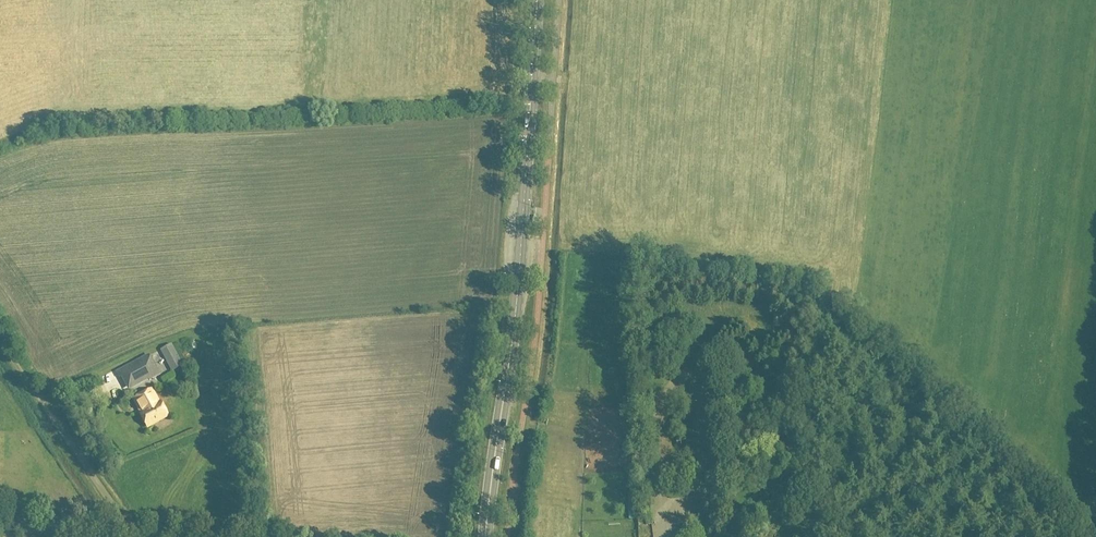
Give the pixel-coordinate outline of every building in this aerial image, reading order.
[(798,293),(793,315),(803,317),(808,295),(798,293)] [(183,365),(171,344),(162,349),(174,370),(183,365)] [(149,355),(128,366),(136,381),(157,369),(149,355)] [(151,390),(135,399),(142,411),(140,413),(148,427),(168,415),(161,401),(158,402),(151,390)] [(732,460),(719,461),(720,469),(732,468),(732,460)]
